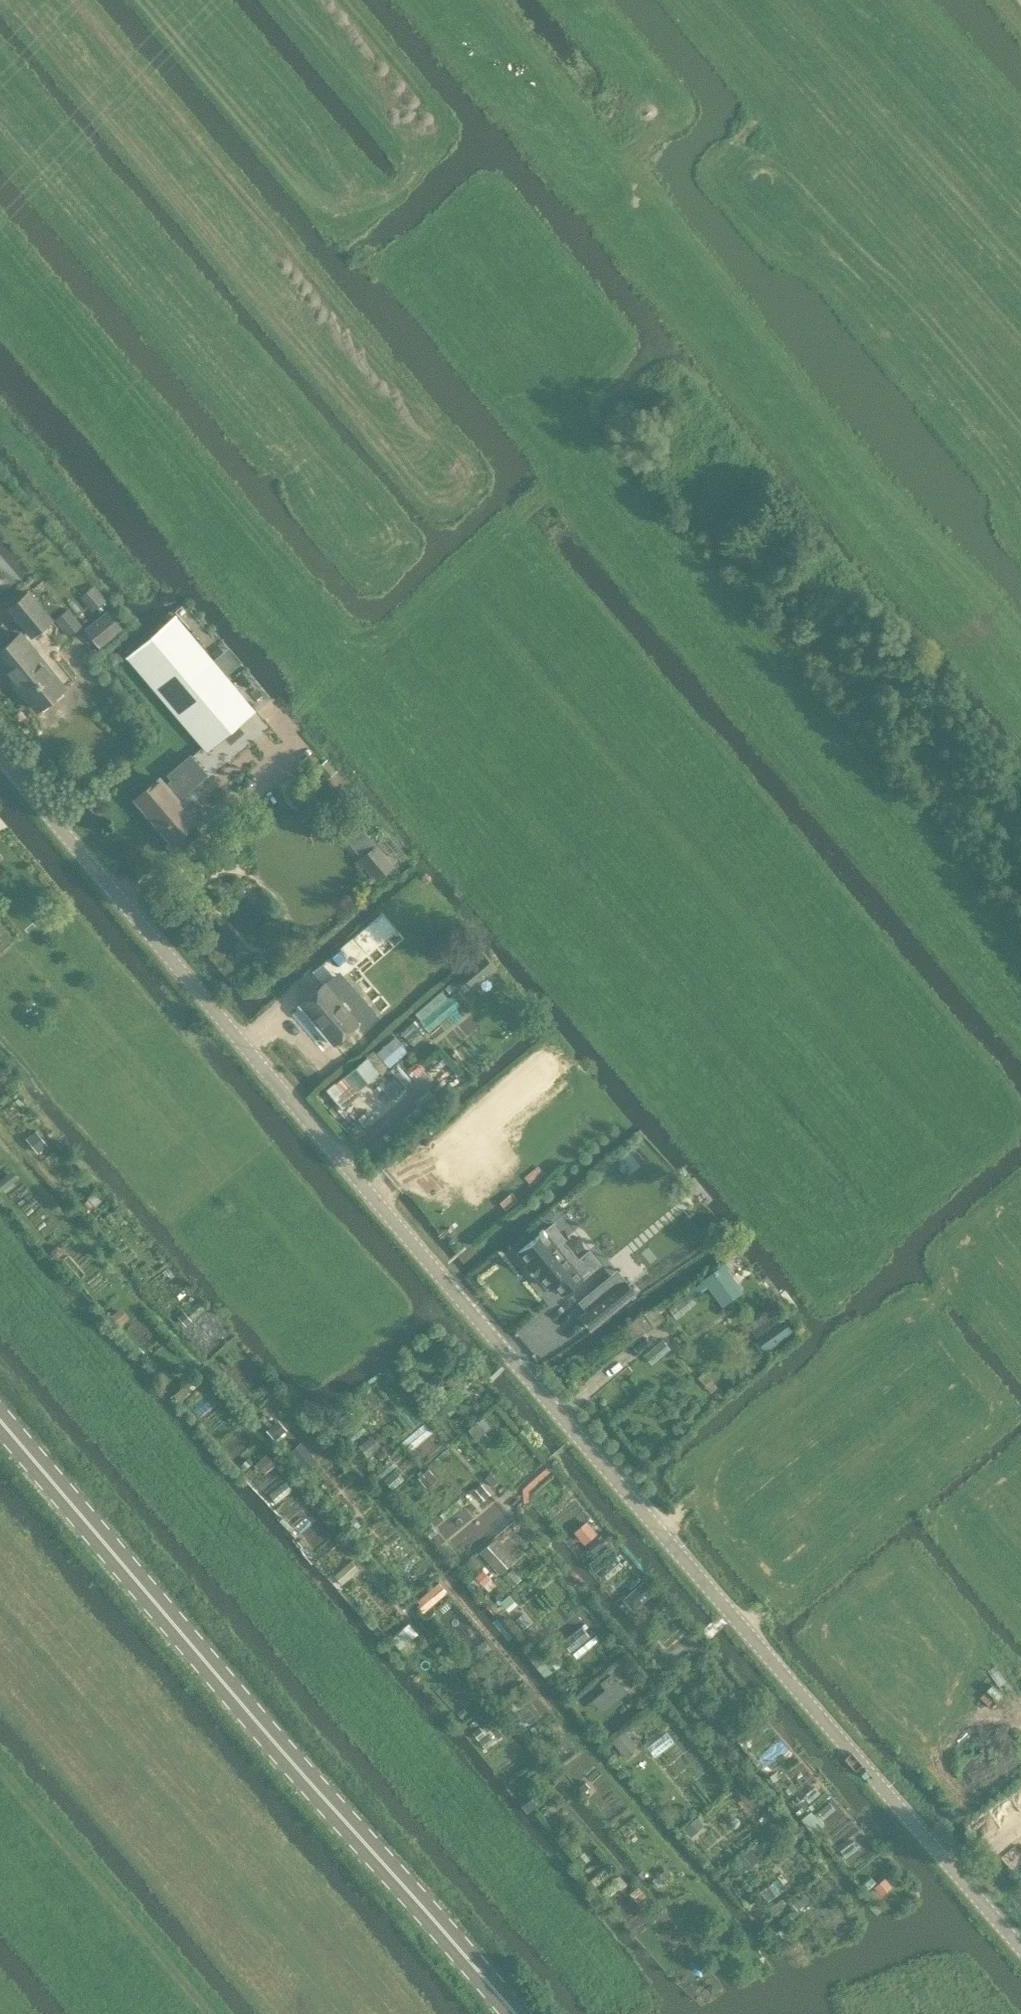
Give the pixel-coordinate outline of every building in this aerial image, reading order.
[(79,596),(92,612),(106,600),(93,584),(79,596)] [(32,634),(50,618),(28,591),(10,607),(32,634)] [(54,620),(68,637),(82,625),(68,608),(54,620)] [(123,628),(107,609),(84,628),(99,647),(123,628)] [(269,727),(235,687),(242,682),(212,644),(204,650),(175,615),(127,655),(221,767),(269,727)] [(64,686),(20,633),(0,649),(0,663),(37,708),(64,686)] [(159,777),(135,798),(171,840),(174,838),(182,848),(201,831),(193,822),(195,820),(177,798),(184,792),(194,783),(207,773),(191,754),(178,765),(168,773),(172,778),(165,784),(159,777)] [(357,859),(375,882),(395,866),(377,843),(357,859)] [(350,961),(341,950),(320,967),(329,978),(350,961)] [(480,955),(459,971),(473,988),(493,971),(497,968),(483,952),(480,955)] [(333,1043),(359,1021),(365,1028),(375,1020),(358,1001),(349,1009),(325,981),(299,1003),(300,1004),(302,1002),(321,1025),(334,1040),(332,1042),(333,1043)] [(537,1274),(547,1286),(552,1281),(562,1294),(600,1263),(589,1249),(579,1257),(572,1263),(557,1245),(563,1239),(565,1238),(552,1223),(544,1229),(543,1228),(539,1231),(540,1233),(518,1251),(527,1262),(525,1264),(535,1276),(537,1274)] [(726,1261),(702,1278),(721,1305),(742,1290),(727,1269),(730,1267),(726,1261)] [(606,1279),(579,1300),(587,1310),(580,1315),(590,1328),(635,1291),(624,1279),(613,1288),(606,1279)] [(652,1306),(624,1325),(634,1339),(662,1321),(652,1306)] [(785,1319),(757,1339),(767,1353),(795,1333),(785,1319)] [(602,1566),(614,1555),(606,1546),(594,1557),(602,1566)] [(424,1611),(447,1591),(439,1582),(416,1602),(424,1611)] [(467,1666),(491,1648),(485,1640),(461,1658),(467,1666)]
